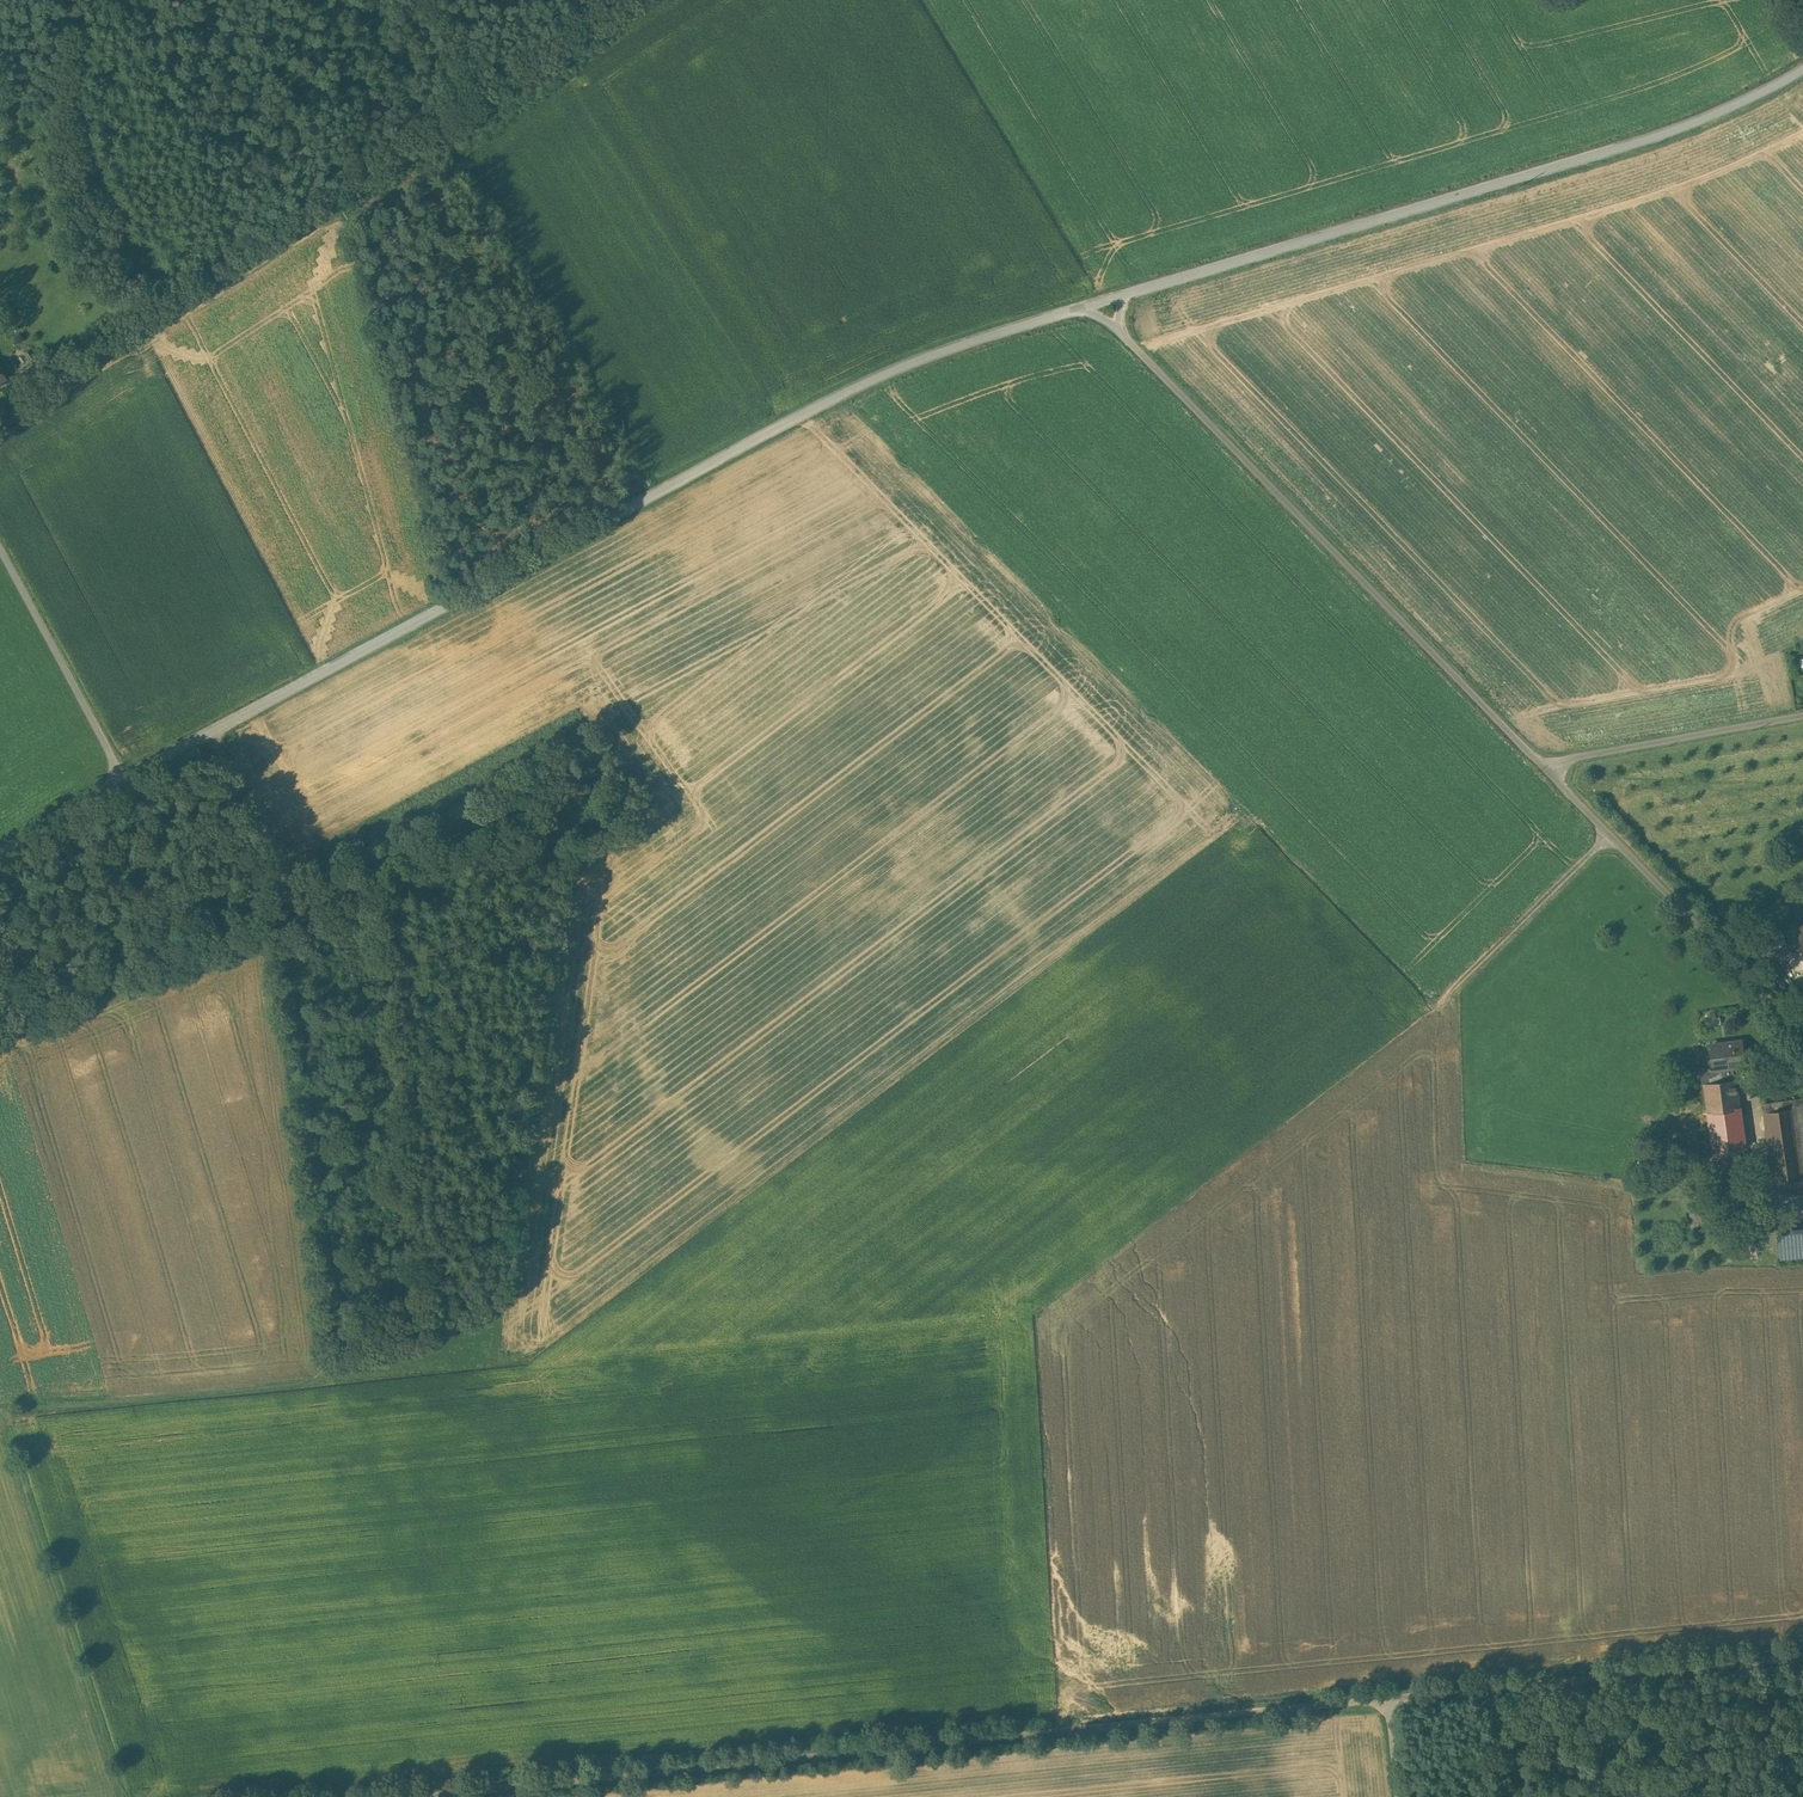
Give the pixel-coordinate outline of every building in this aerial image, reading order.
[(1792,881),(1802,898),(1802,874),(1792,881)] [(1778,938),(1801,975),(1802,974),(1802,922),(1778,938)] [(1742,1155),(1734,1082),(1754,1080),(1749,1037),(1707,1042),(1710,1067),(1700,1068),(1710,1159),(1742,1155)] [(1768,1050),(1756,1052),(1759,1067),(1771,1064),(1768,1050)] [(1763,1101),(1770,1190),(1802,1188),(1802,1098),(1763,1101)] [(1780,1233),(1782,1256),(1802,1255),(1802,1231),(1780,1233)]
